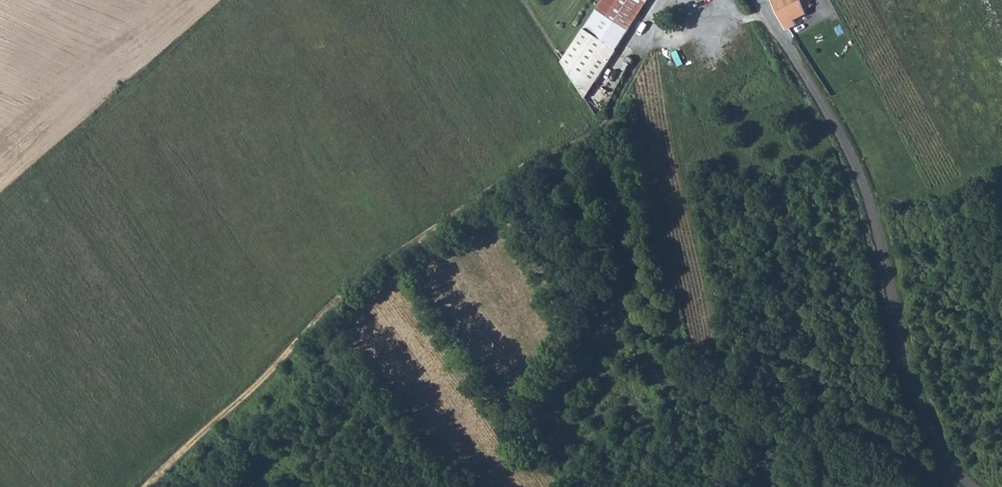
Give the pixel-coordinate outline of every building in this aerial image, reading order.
[(585,29),(617,50),(649,0),(603,0),(585,29)] [(797,25),(794,20),(794,18),(797,17),(796,15),(802,12),(813,7),(809,0),(772,0),(787,30),(797,25)] [(617,50),(585,29),(563,63),(586,99),(617,51),(617,50)]
